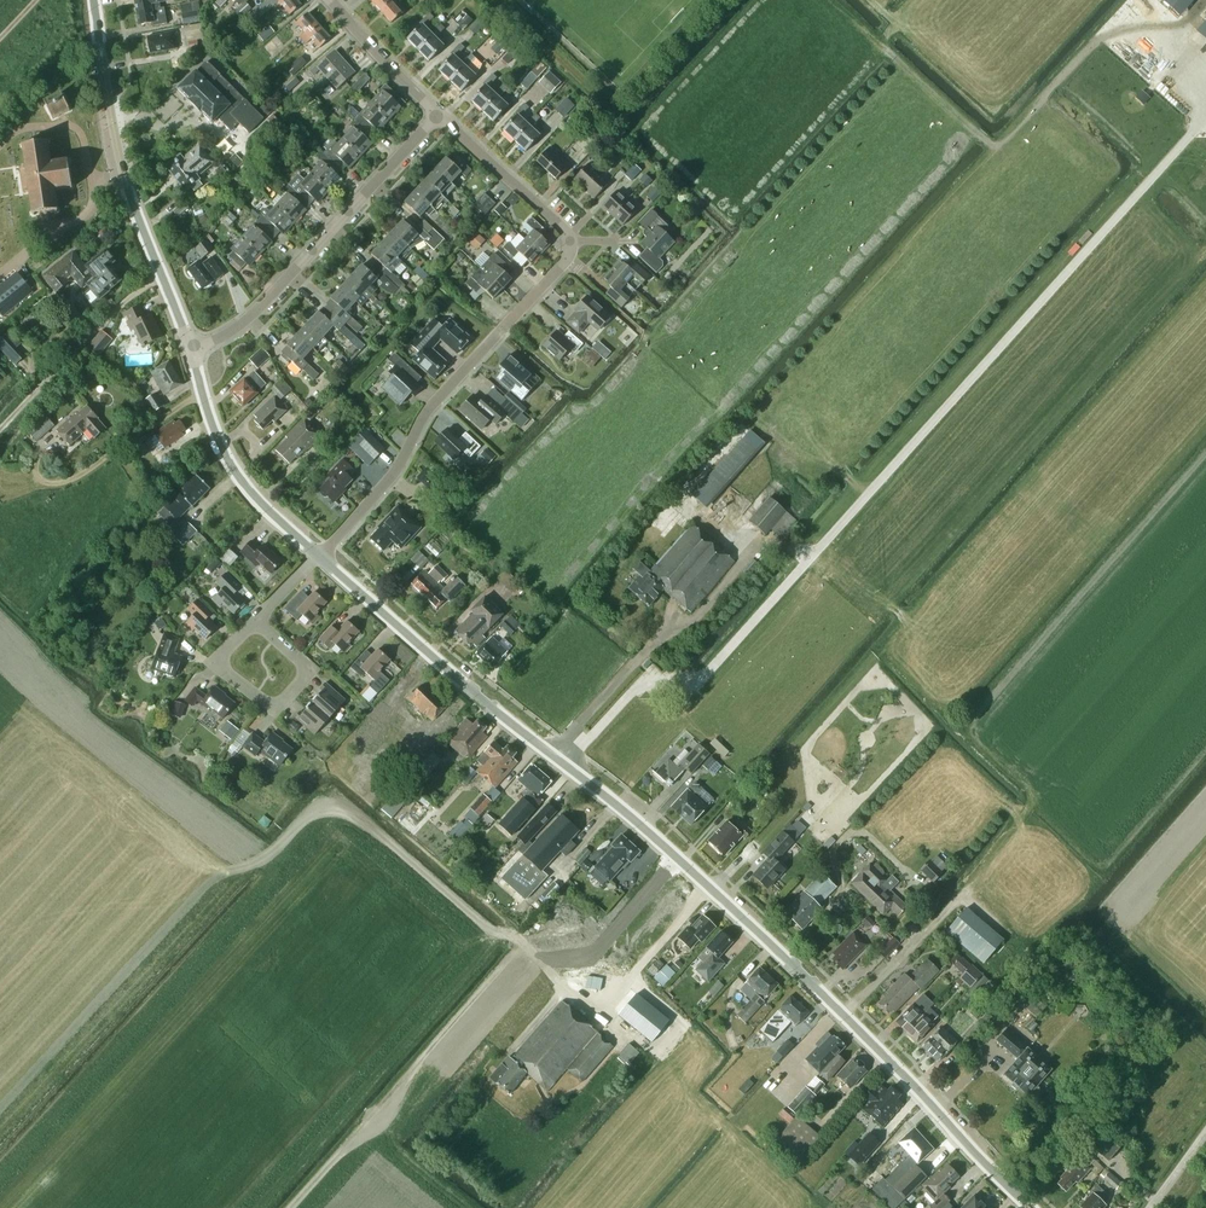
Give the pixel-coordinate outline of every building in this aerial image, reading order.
[(137,13),(152,11),(162,9),(161,4),(169,3),(168,0),(143,0),(135,1),(137,13)] [(272,9),(283,0),(267,0),(254,11),(260,18),(272,9)] [(272,9),(275,13),(282,7),(289,16),(300,7),(294,0),(283,0),(272,9)] [(388,1),(388,0),(369,0),(379,12),(390,3),(388,1)] [(379,12),(390,24),(401,15),(392,5),(398,0),(389,0),(388,1),(390,3),(379,12)] [(1191,0),(1164,0),(1179,13),(1191,0)] [(245,1),(234,11),(239,17),(250,7),(245,1)] [(152,11),(137,13),(140,25),(154,23),(155,28),(168,25),(167,16),(160,17),(159,11),(162,11),(162,9),(152,11)] [(200,22),(198,11),(183,15),(182,15),(184,25),(200,22)] [(301,42),(318,27),(306,14),(295,24),(303,33),(298,38),(301,42)] [(407,41),(417,52),(433,37),(430,34),(424,28),(434,18),(430,15),(420,24),(422,26),(407,41)] [(467,15),(458,25),(463,30),(473,20),(467,15)] [(479,18),(469,29),(475,35),(485,24),(479,18)] [(189,41),(201,38),(197,23),(185,26),(189,41)] [(269,24),(258,33),(264,41),(275,32),(269,24)] [(433,37),(417,52),(428,63),(443,48),(435,39),(445,29),(440,24),(430,34),(433,37)] [(318,27),(301,42),(305,46),(310,40),(318,49),(329,39),(318,27)] [(1198,38),(1205,45),(1205,29),(1198,38)] [(177,49),(174,33),(147,38),(150,54),(177,49)] [(278,34),(266,44),(272,51),(284,41),(278,34)] [(501,39),(491,49),(497,55),(501,51),(504,54),(510,47),(501,39)] [(190,49),(199,47),(198,40),(189,41),(190,49)] [(438,72),(449,82),(463,67),(462,65),(455,59),(465,49),(460,44),(450,55),(452,57),(438,72)] [(516,55),(511,50),(502,59),(507,64),(516,55)] [(326,78),(344,63),(334,52),(316,68),(315,67),(308,73),(312,77),(319,71),(326,78)] [(463,67),(449,82),(460,92),(474,77),(466,69),(475,59),(471,55),(462,65),(463,67)] [(299,57),(286,68),(293,75),(305,64),(299,57)] [(527,90),(547,68),(538,60),(518,82),(527,90)] [(207,61),(201,68),(197,71),(196,71),(195,72),(179,88),(178,89),(179,90),(188,99),(187,99),(187,100),(188,101),(188,100),(201,113),(200,113),(201,114),(202,114),(202,113),(212,122),(211,122),(212,123),(218,118),(230,131),(239,123),(249,134),(264,119),(245,100),(218,72),(207,61)] [(344,63),(326,78),(319,84),(322,89),(329,82),(336,90),(355,74),(344,63)] [(549,71),(539,83),(551,94),(561,82),(549,71)] [(370,79),(364,74),(351,88),(357,93),(370,79)] [(470,101),(481,112),(495,96),(494,95),(487,89),(496,79),(492,75),(482,85),(484,86),(470,101)] [(296,78),(283,89),(289,95),(301,83),(296,78)] [(401,109),(397,106),(401,101),(406,106),(406,105),(382,83),(381,84),(384,86),(378,93),(376,91),(373,94),(376,97),(370,104),(389,121),(401,109)] [(495,96),(481,112),(493,122),(507,107),(498,99),(508,89),(503,85),(494,95),(495,96)] [(70,110),(62,94),(45,103),(53,118),(70,110)] [(566,98),(555,109),(564,118),(575,106),(566,98)] [(272,112),(264,104),(260,108),(268,116),(272,112)] [(389,121),(370,104),(354,121),(372,137),(377,132),(378,133),(389,121)] [(502,130),(514,141),(528,126),(526,125),(520,119),(529,109),(524,104),(515,115),(516,116),(502,130)] [(352,107),(348,112),(354,117),(359,112),(352,107)] [(283,123),(274,114),(269,120),(272,123),(274,120),(280,126),(283,123)] [(528,126),(514,141),(525,152),(539,137),(531,129),(540,120),(535,115),(526,125),(528,126)] [(353,129),(342,141),(359,158),(367,150),(371,146),(367,143),(372,137),(354,121),(350,126),(353,129)] [(608,137),(619,147),(625,140),(614,130),(608,137)] [(24,193),(30,192),(33,212),(31,213),(31,214),(33,214),(33,216),(35,216),(35,214),(56,211),(56,212),(58,212),(58,210),(59,210),(59,208),(57,208),(55,189),(70,187),(71,188),(72,188),(72,187),(74,186),(73,184),(72,185),(69,162),(70,162),(70,160),(69,160),(68,159),(67,159),(67,160),(50,163),(48,143),(49,143),(49,141),(47,141),(47,140),(46,140),(46,141),(25,145),(25,143),(23,143),(23,145),(22,145),(22,147),(23,146),(26,163),(24,167),(20,167),(24,193)] [(320,153),(341,172),(345,167),(349,170),(359,158),(342,141),(338,145),(335,142),(325,147),(328,150),(324,154),(321,152),(320,153)] [(182,159),(181,156),(166,168),(185,192),(190,188),(194,193),(202,187),(198,182),(199,181),(197,178),(214,165),(199,146),(182,159)] [(619,160),(624,154),(616,147),(611,153),(619,160)] [(536,163),(546,171),(558,158),(549,149),(536,163)] [(310,176),(328,192),(339,181),(336,177),(341,172),(320,153),(317,156),(325,164),(323,166),(321,164),(310,176)] [(558,158),(546,171),(555,180),(567,167),(558,158)] [(445,159),(435,171),(450,185),(460,174),(465,179),(471,173),(457,160),(452,165),(445,159)] [(224,164),(217,169),(224,177),(230,172),(224,164)] [(574,180),(584,189),(599,173),(589,164),(574,180)] [(632,181),(642,170),(635,164),(625,175),(632,181)] [(435,171),(424,182),(444,200),(455,189),(450,185),(435,171)] [(609,183),(599,173),(584,189),(594,199),(609,183)] [(647,187),(653,181),(645,174),(640,180),(647,187)] [(287,188),(309,206),(314,201),(317,204),(328,192),(310,176),(305,181),(299,175),(289,186),(287,188)] [(444,200),(424,182),(414,193),(434,211),(441,203),(445,207),(448,203),(444,200)] [(288,196),(276,208),(294,225),(305,213),(304,212),(309,206),(287,188),(284,192),(288,196)] [(653,202),(660,195),(654,189),(647,196),(653,202)] [(613,216),(628,200),(617,191),(602,206),(613,216)] [(504,202),(512,209),(520,198),(513,192),(504,202)] [(434,211),(414,193),(404,205),(419,219),(425,212),(429,216),(434,211)] [(485,193),(475,205),(486,215),(496,203),(485,193)] [(638,210),(628,200),(613,216),(623,226),(638,210)] [(502,203),(495,210),(500,215),(507,208),(502,203)] [(178,216),(189,207),(186,204),(175,213),(178,216)] [(454,218),(459,213),(453,207),(448,212),(454,218)] [(257,223),(275,238),(280,233),(284,236),(294,225),(276,208),(271,213),(267,209),(265,209),(262,213),(264,216),(257,223)] [(237,217),(228,209),(222,216),(231,224),(237,217)] [(642,243),(648,249),(640,257),(657,273),(663,267),(663,263),(659,259),(674,243),(659,228),(661,226),(655,221),(658,217),(651,210),(639,223),(645,229),(644,231),(644,235),(646,238),(642,243)] [(534,231),(525,240),(541,255),(550,245),(537,233),(542,228),(532,218),(526,224),(534,231)] [(418,226),(413,232),(402,222),(391,234),(410,251),(412,249),(423,242),(433,251),(439,245),(427,235),(418,226)] [(252,227),(241,240),(259,257),(271,245),(270,244),(275,238),(257,223),(253,228),(252,227)] [(427,235),(439,245),(443,241),(432,230),(427,235)] [(477,232),(469,241),(477,249),(486,239),(477,232)] [(400,262),(410,251),(391,234),(381,245),(400,262)] [(496,236),(491,242),(496,247),(502,241),(496,236)] [(215,250),(208,240),(195,249),(202,259),(215,250)] [(259,257),(241,240),(230,252),(232,253),(227,258),(240,270),(245,264),(249,268),(259,257)] [(541,255),(525,240),(516,249),(509,242),(503,248),(514,258),(519,253),(531,265),(541,255)] [(379,264),(374,269),(398,290),(403,285),(391,274),(402,263),(400,262),(381,245),(370,256),(379,264)] [(87,285),(89,287),(85,291),(84,291),(84,294),(90,302),(93,302),(98,298),(100,300),(110,292),(110,291),(122,281),(110,266),(115,262),(106,250),(86,267),(73,251),(43,276),(57,293),(70,282),(67,279),(71,275),(83,289),(87,285)] [(461,252),(455,258),(459,262),(465,256),(461,252)] [(481,269),(503,290),(512,280),(500,269),(505,263),(494,253),(489,259),(490,260),(481,269)] [(185,270),(200,291),(222,275),(209,258),(200,264),(198,261),(185,270)] [(620,261),(611,271),(635,291),(641,284),(642,285),(650,277),(638,267),(633,272),(620,261)] [(393,296),(398,290),(374,269),(369,274),(361,266),(351,277),(383,308),(384,307),(372,296),(381,285),(393,296)] [(427,275),(420,268),(416,273),(422,280),(427,275)] [(481,269),(472,279),(471,278),(466,284),(473,291),(476,294),(482,288),(493,299),(503,290),(481,269)] [(635,291),(611,271),(602,281),(615,292),(610,298),(622,308),(629,300),(628,299),(635,291)] [(36,289),(23,273),(0,292),(0,307),(6,314),(36,289)] [(351,277),(340,289),(356,303),(361,308),(369,299),(373,303),(372,305),(378,311),(379,309),(380,311),(383,308),(351,277)] [(325,307),(344,326),(346,324),(356,334),(361,329),(346,314),(356,303),(340,289),(330,300),(327,304),(327,305),(325,307)] [(473,291),(469,295),(476,300),(479,296),(476,294),(473,291)] [(589,322),(598,330),(610,317),(588,297),(576,310),(577,312),(568,323),(579,333),(589,322)] [(162,337),(151,314),(145,317),(139,306),(123,314),(131,330),(136,328),(144,344),(141,345),(142,348),(145,346),(145,345),(162,337)] [(354,337),(343,327),(344,326),(325,307),(324,308),(323,307),(317,313),(307,324),(322,339),(333,327),(349,342),(354,337)] [(434,319),(422,332),(436,344),(441,338),(457,354),(470,339),(449,320),(443,327),(434,319)] [(322,339),(307,324),(297,335),(312,350),(317,354),(327,343),(322,339)] [(0,340),(0,351),(14,366),(25,356),(16,347),(21,342),(10,330),(0,340)] [(570,331),(565,336),(558,330),(544,346),(560,360),(573,344),(579,349),(584,344),(570,331)] [(632,343),(638,335),(631,330),(625,337),(632,343)] [(112,339),(102,331),(88,348),(99,357),(112,339)] [(420,353),(414,360),(435,379),(448,364),(431,349),(436,344),(422,332),(411,345),(420,353)] [(312,350),(297,335),(286,346),(280,353),(289,361),(300,372),(301,371),(312,381),(318,375),(302,360),(312,350)] [(598,341),(592,348),(604,359),(610,351),(598,341)] [(262,348),(250,359),(258,369),(271,358),(262,348)] [(592,350),(586,357),(595,365),(601,358),(592,350)] [(396,366),(397,366),(401,362),(395,355),(388,362),(394,368),(396,366)] [(509,355),(499,366),(504,370),(497,379),(522,401),(532,390),(525,383),(532,375),(514,360),(509,355)] [(349,368),(339,359),(332,366),(342,376),(349,368)] [(182,385),(169,362),(151,372),(164,395),(182,385)] [(419,390),(420,391),(421,389),(397,366),(396,366),(394,368),(389,373),(392,377),(382,387),(401,404),(411,394),(414,397),(416,395),(415,395),(419,390)] [(266,384),(255,371),(246,379),(245,378),(230,392),(243,406),(258,393),(257,392),(266,384)] [(282,378),(271,388),(281,399),(292,389),(282,378)] [(474,395),(460,410),(482,429),(490,420),(496,424),(505,414),(513,422),(521,414),(504,398),(493,389),(481,402),(474,395)] [(165,405),(157,393),(145,400),(153,413),(165,405)] [(507,394),(504,398),(521,414),(525,409),(507,394)] [(286,411),(274,397),(254,416),(258,419),(255,422),(263,430),(272,420),(274,422),(286,411)] [(309,398),(304,402),(309,407),(313,402),(309,398)] [(81,434),(87,429),(95,439),(107,428),(87,406),(77,415),(76,413),(56,431),(69,446),(82,434),(81,434)] [(38,441),(54,427),(56,425),(45,413),(27,430),(38,441)] [(522,414),(515,422),(522,428),(529,420),(522,414)] [(286,437),(288,439),(277,451),(290,463),(296,457),(297,458),(302,453),(303,454),(322,435),(304,418),(286,437)] [(164,448),(165,448),(184,435),(182,432),(186,430),(180,421),(176,423),(174,420),(154,433),(155,434),(149,438),(159,451),(164,448)] [(454,459),(462,451),(470,458),(481,447),(466,433),(459,439),(448,428),(435,442),(454,459)] [(365,430),(348,447),(359,458),(366,452),(374,460),(385,449),(365,430)] [(751,430),(692,494),(706,507),(765,443),(751,430)] [(496,456),(487,448),(481,455),(490,463),(496,456)] [(327,497),(328,497),(335,503),(347,490),(345,488),(354,480),(350,476),(356,471),(344,459),(328,475),(332,478),(321,489),(323,491),(322,492),(322,494),(325,497),(327,497)] [(427,467),(417,477),(421,481),(427,474),(437,483),(431,490),(434,494),(444,483),(427,467)] [(192,507),(210,488),(196,474),(185,485),(184,485),(177,492),(164,506),(178,520),(191,506),(192,507)] [(466,479),(461,485),(466,490),(469,486),(469,482),(466,479)] [(859,493),(845,508),(851,513),(864,498),(859,493)] [(797,521),(770,497),(749,522),(766,536),(771,530),(782,539),(783,538),(785,539),(790,533),(788,532),(797,521)] [(382,529),(381,528),(371,539),(384,551),(393,541),(401,549),(421,528),(398,507),(384,522),(386,525),(382,529)] [(187,524),(174,538),(183,547),(197,532),(187,524)] [(664,589),(671,595),(691,613),(735,562),(692,524),(651,571),(645,566),(639,561),(632,568),(638,573),(640,575),(628,588),(649,606),(664,589)] [(251,541),(241,552),(257,566),(260,563),(271,573),(282,562),(263,544),(260,548),(251,541)] [(220,556),(231,566),(240,556),(229,546),(220,556)] [(762,568),(753,559),(743,570),(753,579),(762,568)] [(212,564),(206,570),(211,575),(218,569),(212,564)] [(439,582),(441,580),(442,582),(448,576),(437,565),(429,574),(425,571),(411,585),(436,609),(447,598),(450,602),(466,585),(456,577),(454,579),(453,578),(451,580),(452,581),(445,588),(439,582)] [(234,614),(245,602),(236,593),(241,587),(227,573),(217,583),(223,589),(213,599),(220,606),(223,603),(234,614)] [(327,602),(315,591),(306,601),(298,594),(285,609),(297,620),(302,614),(313,624),(320,617),(316,613),(327,602)] [(503,614),(485,596),(471,611),(474,613),(455,632),(471,647),(474,644),(476,647),(485,638),(483,635),(503,614)] [(184,625),(192,632),(195,629),(206,639),(217,628),(207,619),(213,613),(199,599),(189,609),(194,614),(184,625)] [(521,624),(510,615),(500,626),(511,636),(521,624)] [(160,630),(167,625),(162,618),(155,624),(160,630)] [(337,631),(331,626),(320,639),(330,648),(334,643),(345,653),(351,646),(348,643),(359,631),(347,621),(337,631)] [(175,677),(182,657),(174,654),(179,639),(165,633),(152,669),(175,677)] [(309,636),(303,642),(309,646),(314,640),(309,636)] [(477,653),(492,668),(508,652),(492,637),(477,653)] [(380,671),(390,660),(378,649),(368,660),(363,654),(351,667),(361,677),(366,672),(375,681),(370,687),(377,694),(390,680),(380,671)] [(313,702),(330,717),(346,700),(326,682),(320,689),(323,691),(313,702)] [(412,692),(407,697),(424,714),(425,713),(433,721),(445,708),(421,685),(413,694),(412,692)] [(235,703),(221,692),(222,691),(215,686),(207,696),(195,687),(185,700),(192,706),(197,700),(209,709),(209,708),(223,718),(235,703)] [(372,704),(377,699),(370,693),(365,698),(372,704)] [(170,713),(182,717),(187,705),(175,700),(170,713)] [(371,707),(364,701),(359,706),(366,712),(371,707)] [(330,717),(313,702),(303,713),(300,711),(295,717),(315,735),(330,717)] [(362,725),(373,737),(384,727),(372,715),(362,725)] [(478,721),(474,725),(466,718),(458,727),(460,729),(458,732),(456,731),(454,737),(452,739),(455,742),(454,743),(458,744),(471,755),(487,736),(482,732),(486,728),(478,721)] [(293,720),(287,727),(294,734),(300,727),(293,720)] [(228,721),(220,730),(231,739),(239,730),(228,721)] [(273,732),(265,742),(253,733),(242,746),(255,756),(260,750),(267,755),(267,754),(281,765),(293,749),(279,739),(280,738),(273,732)] [(480,763),(482,765),(478,770),(486,777),(497,786),(518,762),(513,758),(516,753),(508,746),(504,750),(494,741),(481,756),(477,761),(480,763)] [(684,772),(683,771),(685,769),(691,774),(709,754),(698,745),(681,765),(681,766),(679,768),(669,759),(656,773),(671,786),(684,772)] [(716,761),(711,756),(703,765),(708,770),(716,761)] [(428,759),(408,783),(416,789),(436,766),(428,759)] [(552,782),(532,764),(518,780),(527,788),(522,794),(527,798),(525,800),(523,798),(499,825),(511,836),(543,801),(538,797),(552,782)] [(477,771),(470,766),(458,780),(465,785),(477,771)] [(707,807),(706,807),(714,799),(696,782),(688,790),(687,789),(672,807),(691,825),(707,807)] [(743,796),(739,792),(730,802),(734,806),(743,796)] [(473,823),(492,801),(484,794),(464,815),(473,823)] [(548,804),(526,827),(517,837),(524,843),(518,850),(523,855),(533,845),(529,841),(556,811),(548,804)] [(495,820),(486,813),(476,824),(485,831),(495,820)] [(272,820),(265,815),(259,823),(266,828),(272,820)] [(523,855),(542,871),(560,851),(563,853),(565,851),(568,854),(576,845),(570,840),(578,832),(560,815),(533,845),(523,855)] [(752,832),(738,819),(731,826),(727,822),(709,841),(724,855),(742,836),(745,839),(752,832)] [(458,840),(469,828),(461,821),(450,833),(458,840)] [(790,823),(783,831),(794,842),(801,834),(790,823)] [(770,859),(753,876),(767,889),(772,883),(779,890),(792,876),(776,861),(794,842),(783,831),(763,852),(770,859)] [(640,852),(621,835),(612,846),(613,847),(595,868),(610,882),(613,877),(615,879),(629,861),(631,863),(640,852)] [(547,876),(542,871),(523,855),(502,879),(525,900),(547,876)] [(582,862),(577,857),(565,871),(570,875),(582,862)] [(580,868),(586,873),(594,866),(588,860),(580,868)] [(931,861),(930,860),(920,869),(933,882),(943,873),(942,872),(931,861)] [(851,883),(871,902),(881,891),(879,889),(883,884),(886,881),(870,864),(867,868),(851,883)] [(822,909),(819,905),(836,887),(822,873),(796,900),(797,901),(785,913),(802,929),(822,909)] [(561,887),(555,882),(542,896),(548,901),(561,887)] [(907,907),(883,884),(879,889),(881,891),(871,902),(883,915),(890,908),(898,916),(907,907)] [(968,905),(946,929),(985,962),(1006,938),(968,905)] [(678,938),(690,948),(698,939),(701,942),(715,926),(703,916),(690,930),(687,928),(678,938)] [(874,923),(867,916),(861,922),(868,929),(874,923)] [(706,947),(712,952),(695,970),(708,982),(725,963),(719,958),(732,942),(721,932),(706,947)] [(843,964),(845,967),(866,946),(853,933),(832,954),(835,957),(832,960),(840,967),(843,964)] [(900,944),(893,937),(878,952),(885,959),(900,944)] [(960,959),(955,954),(948,962),(954,967),(960,959)] [(919,988),(921,989),(939,970),(927,959),(909,978),(905,973),(886,992),(888,994),(878,1004),(888,1014),(892,1010),(895,1012),(919,988)] [(656,963),(649,970),(654,975),(661,968),(656,963)] [(983,974),(972,964),(959,978),(970,988),(983,974)] [(663,986),(675,973),(669,967),(657,980),(663,986)] [(778,985),(759,967),(745,983),(756,994),(737,1015),(745,1023),(764,1001),(778,985)] [(969,990),(975,996),(989,980),(983,974),(969,990)] [(718,981),(713,987),(718,992),(724,986),(718,981)] [(976,997),(975,996),(969,990),(960,999),(967,1006),(976,997)] [(620,1014),(653,1041),(670,1020),(637,993),(620,1014)] [(767,1022),(760,1030),(772,1042),(790,1022),(795,1026),(799,1022),(800,1022),(809,1012),(790,996),(781,1006),(782,1006),(767,1022)] [(908,1031),(930,1008),(921,1000),(915,1006),(913,1004),(909,1009),(908,1009),(896,1022),(904,1030),(905,1028),(908,1031)] [(582,1082),(613,1047),(562,1001),(511,1059),(509,1056),(490,1078),(509,1094),(527,1072),(548,1091),(567,1069),(582,1082)] [(982,1016),(987,1010),(980,1004),(975,1010),(982,1016)] [(930,1008),(908,1031),(910,1033),(909,1034),(917,1042),(930,1029),(930,1028),(934,1024),(932,1022),(938,1016),(930,1008)] [(986,1013),(963,1037),(968,1042),(992,1018),(986,1013)] [(1034,1021),(1027,1028),(1031,1032),(1038,1024),(1034,1021)] [(1009,1026),(996,1040),(1018,1059),(1004,1074),(1028,1096),(1029,1095),(1031,1097),(1035,1097),(1039,1092),(1039,1088),(1036,1086),(1051,1070),(1013,1036),(1016,1033),(1009,1026)] [(932,1036),(922,1047),(938,1062),(948,1052),(947,1051),(957,1042),(941,1027),(932,1036)] [(833,1037),(827,1031),(815,1044),(818,1046),(805,1059),(828,1081),(845,1061),(838,1054),(846,1046),(835,1035),(833,1037)] [(787,1041),(777,1051),(783,1057),(793,1047),(787,1041)] [(620,1053),(631,1063),(640,1053),(629,1043),(620,1053)] [(857,1061),(854,1059),(838,1076),(850,1087),(866,1070),(863,1067),(864,1067),(864,1064),(861,1060),(858,1060),(857,1061)] [(806,1087),(788,1107),(799,1116),(816,1096),(816,1095),(825,1085),(820,1081),(811,1091),(806,1087)] [(861,1108),(883,1127),(903,1104),(897,1099),(900,1095),(891,1087),(888,1091),(882,1086),(877,1091),(868,1084),(862,1090),(870,1097),(861,1108)] [(821,1138),(797,1117),(771,1146),(796,1167),(821,1138)] [(914,1128),(899,1142),(910,1154),(900,1165),(907,1172),(914,1165),(917,1162),(918,1163),(934,1149),(915,1128),(914,1128)] [(849,1156),(860,1166),(880,1143),(870,1133),(849,1156)] [(1110,1161),(1122,1148),(1106,1133),(1094,1146),(1110,1161)] [(1085,1150),(1069,1167),(1070,1168),(1060,1178),(1062,1180),(1058,1183),(1066,1191),(1075,1182),(1077,1183),(1091,1168),(1089,1167),(1095,1160),(1085,1150)] [(914,1165),(907,1172),(900,1165),(886,1180),(883,1178),(872,1190),(891,1207),(896,1207),(926,1176),(914,1165)] [(928,1191),(925,1194),(933,1203),(929,1207),(930,1207),(941,1207),(949,1200),(943,1194),(950,1187),(949,1186),(959,1177),(948,1165),(940,1172),(939,1171),(930,1179),(929,1179),(922,1185),(928,1191)] [(1123,1183),(1111,1172),(1105,1180),(1117,1190),(1123,1183)] [(1103,1202),(1109,1196),(1097,1186),(1091,1192),(1093,1194),(1080,1207),(1082,1207),(1103,1207),(1106,1205),(1103,1202)] [(974,1195),(962,1207),(987,1207),(974,1195)]
